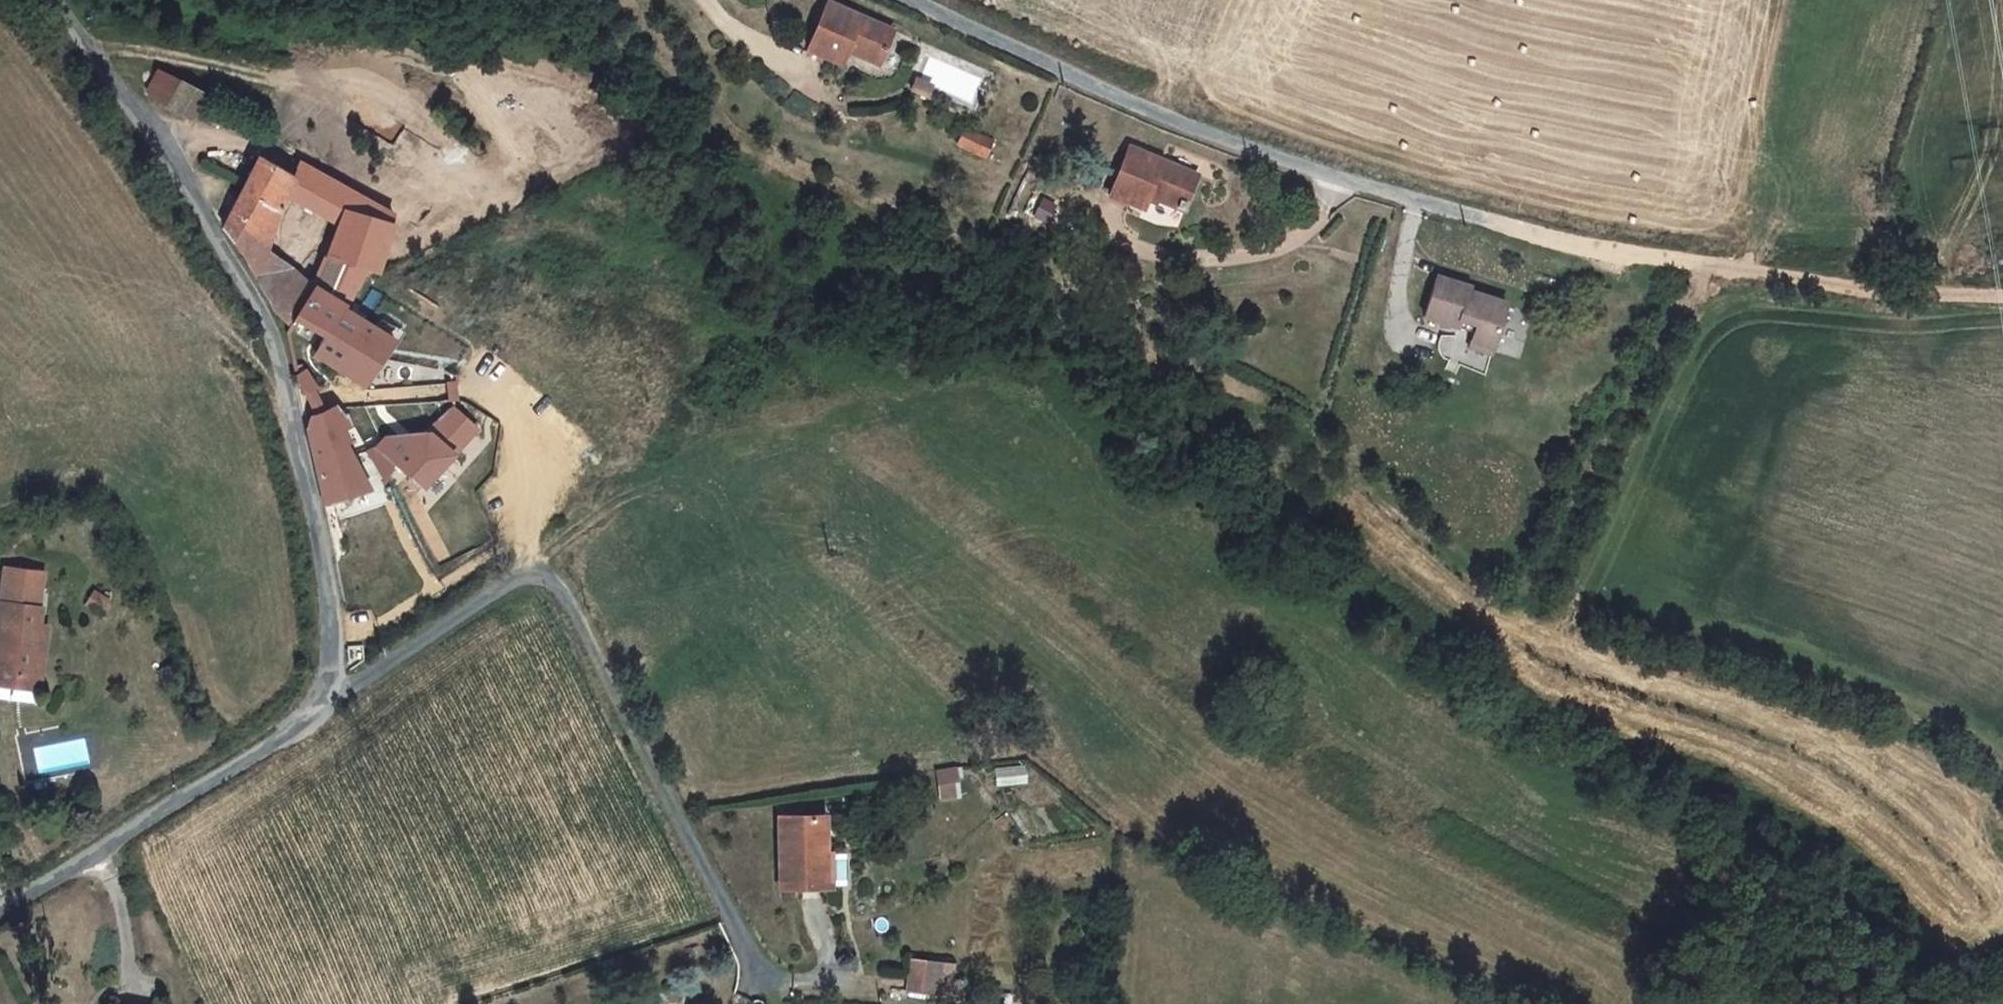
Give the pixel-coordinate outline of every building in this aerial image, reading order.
[(878,64),(894,31),(831,2),(809,47),(842,65),(849,50),(878,64)] [(152,99),(166,107),(183,79),(167,71),(152,99)] [(195,124),(209,93),(183,79),(166,107),(195,124)] [(991,158),(997,146),(969,132),(963,145),(991,158)] [(1190,205),(1205,174),(1138,144),(1119,191),(1152,206),(1157,192),(1190,205)] [(257,157),(227,226),(241,249),(255,279),(257,281),(270,253),(253,240),(269,208),(282,213),(287,202),(284,200),(287,192),(289,190),(293,177),(257,157)] [(302,163),(293,177),(289,190),(287,192),(297,198),(311,167),(302,163)] [(297,198),(327,216),(342,185),(311,167),(297,198)] [(398,214),(355,192),(342,185),(327,216),(339,224),(346,207),(395,223),(398,214)] [(327,256),(366,269),(378,272),(395,223),(346,207),(339,224),(327,256)] [(277,311),(303,281),(270,253),(257,281),(277,311)] [(315,288),(354,309),(366,269),(327,256),(315,288)] [(1497,343),(1511,300),(1474,288),(1475,283),(1442,272),(1430,313),(1461,321),(1464,314),(1477,319),(1474,336),(1497,343)] [(315,288),(303,281),(277,311),(288,330),(297,322),(315,288)] [(315,288),(297,322),(326,342),(316,355),(363,387),(393,337),(352,315),(354,309),(315,288)] [(326,342),(297,322),(288,330),(284,335),(291,363),(301,360),(316,355),(326,342)] [(310,383),(301,360),(291,363),(296,388),(310,383)] [(371,403),(467,397),(466,382),(370,388),(371,403)] [(307,427),(324,506),(365,497),(338,435),(348,428),(337,410),(307,427)] [(367,453),(348,428),(338,435),(365,497),(389,491),(400,476),(378,450),(367,453)] [(457,458),(429,437),(426,434),(413,450),(403,472),(433,493),(457,458)] [(388,446),(378,450),(400,476),(403,472),(413,450),(401,439),(392,450),(388,446)] [(39,618),(36,618),(40,583),(5,579),(1,613),(0,613),(0,692),(15,694),(16,684),(41,687),(44,655),(36,654),(38,630),(39,618)] [(44,655),(46,632),(38,630),(36,654),(44,655)] [(40,697),(41,687),(16,684),(15,694),(40,697)] [(997,785),(1027,780),(1024,763),(994,768),(997,785)] [(832,888),(828,821),(786,821),(788,889),(832,888)] [(958,995),(960,961),(909,957),(907,991),(958,995)]
